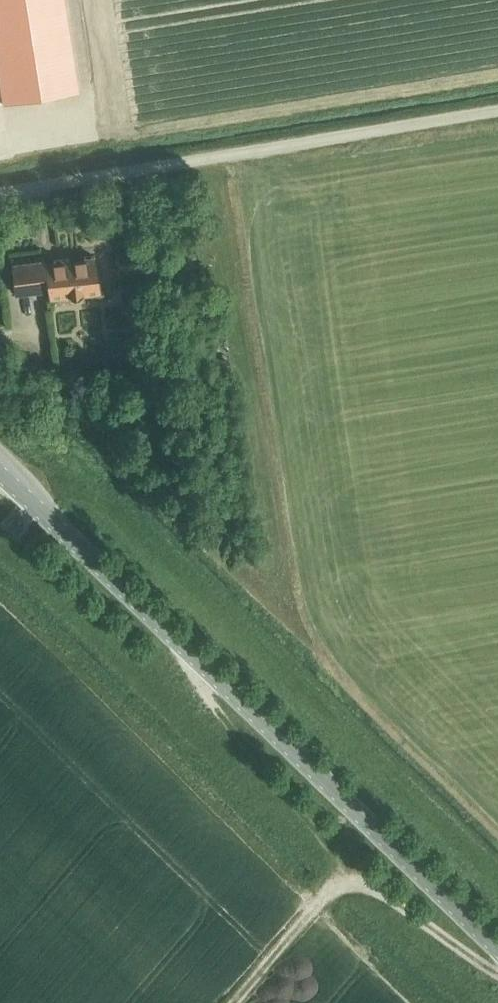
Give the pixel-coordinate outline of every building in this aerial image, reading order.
[(4,102),(79,90),(65,0),(0,0),(0,78),(4,102)] [(138,188),(126,190),(128,205),(140,203),(138,188)] [(44,261),(44,259),(11,264),(15,293),(48,288),(49,296),(98,288),(94,254),(44,261)] [(228,357),(215,359),(217,374),(230,373),(228,357)] [(151,366),(141,367),(142,378),(152,376),(151,366)] [(17,529),(24,522),(15,513),(8,521),(17,529)]
